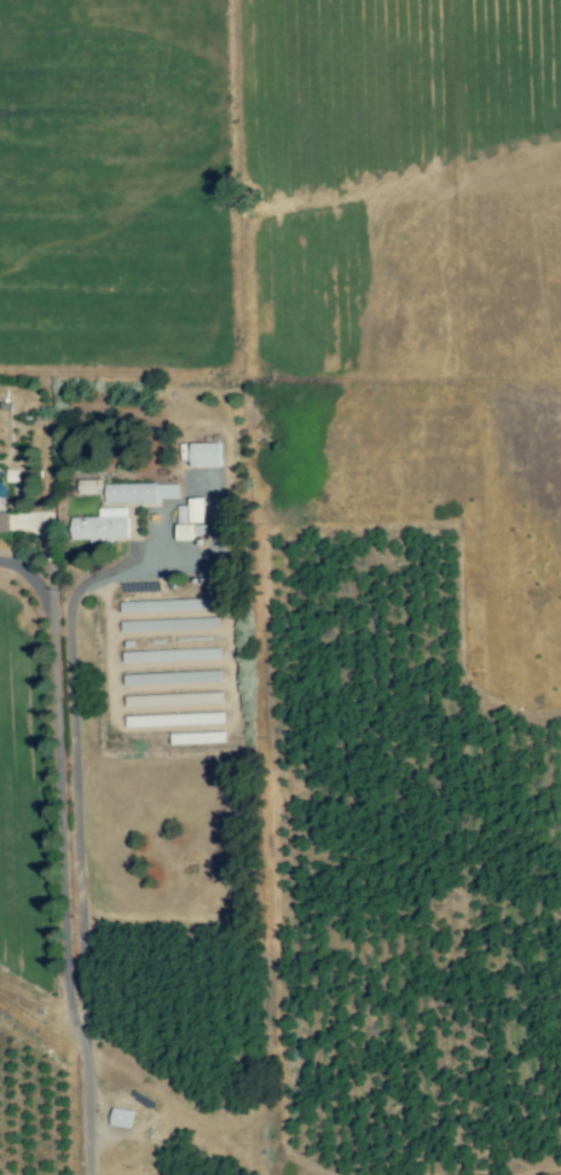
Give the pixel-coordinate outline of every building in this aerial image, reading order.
[(220,443),(191,444),(192,468),(221,467),(220,443)] [(105,485),(105,503),(158,502),(158,498),(179,498),(179,484),(105,485)] [(71,518),(72,542),(128,540),(127,508),(98,508),(99,517),(71,518)] [(9,538),(8,512),(0,512),(0,538),(9,538)] [(130,1129),(133,1111),(113,1108),(110,1125),(130,1129)]
